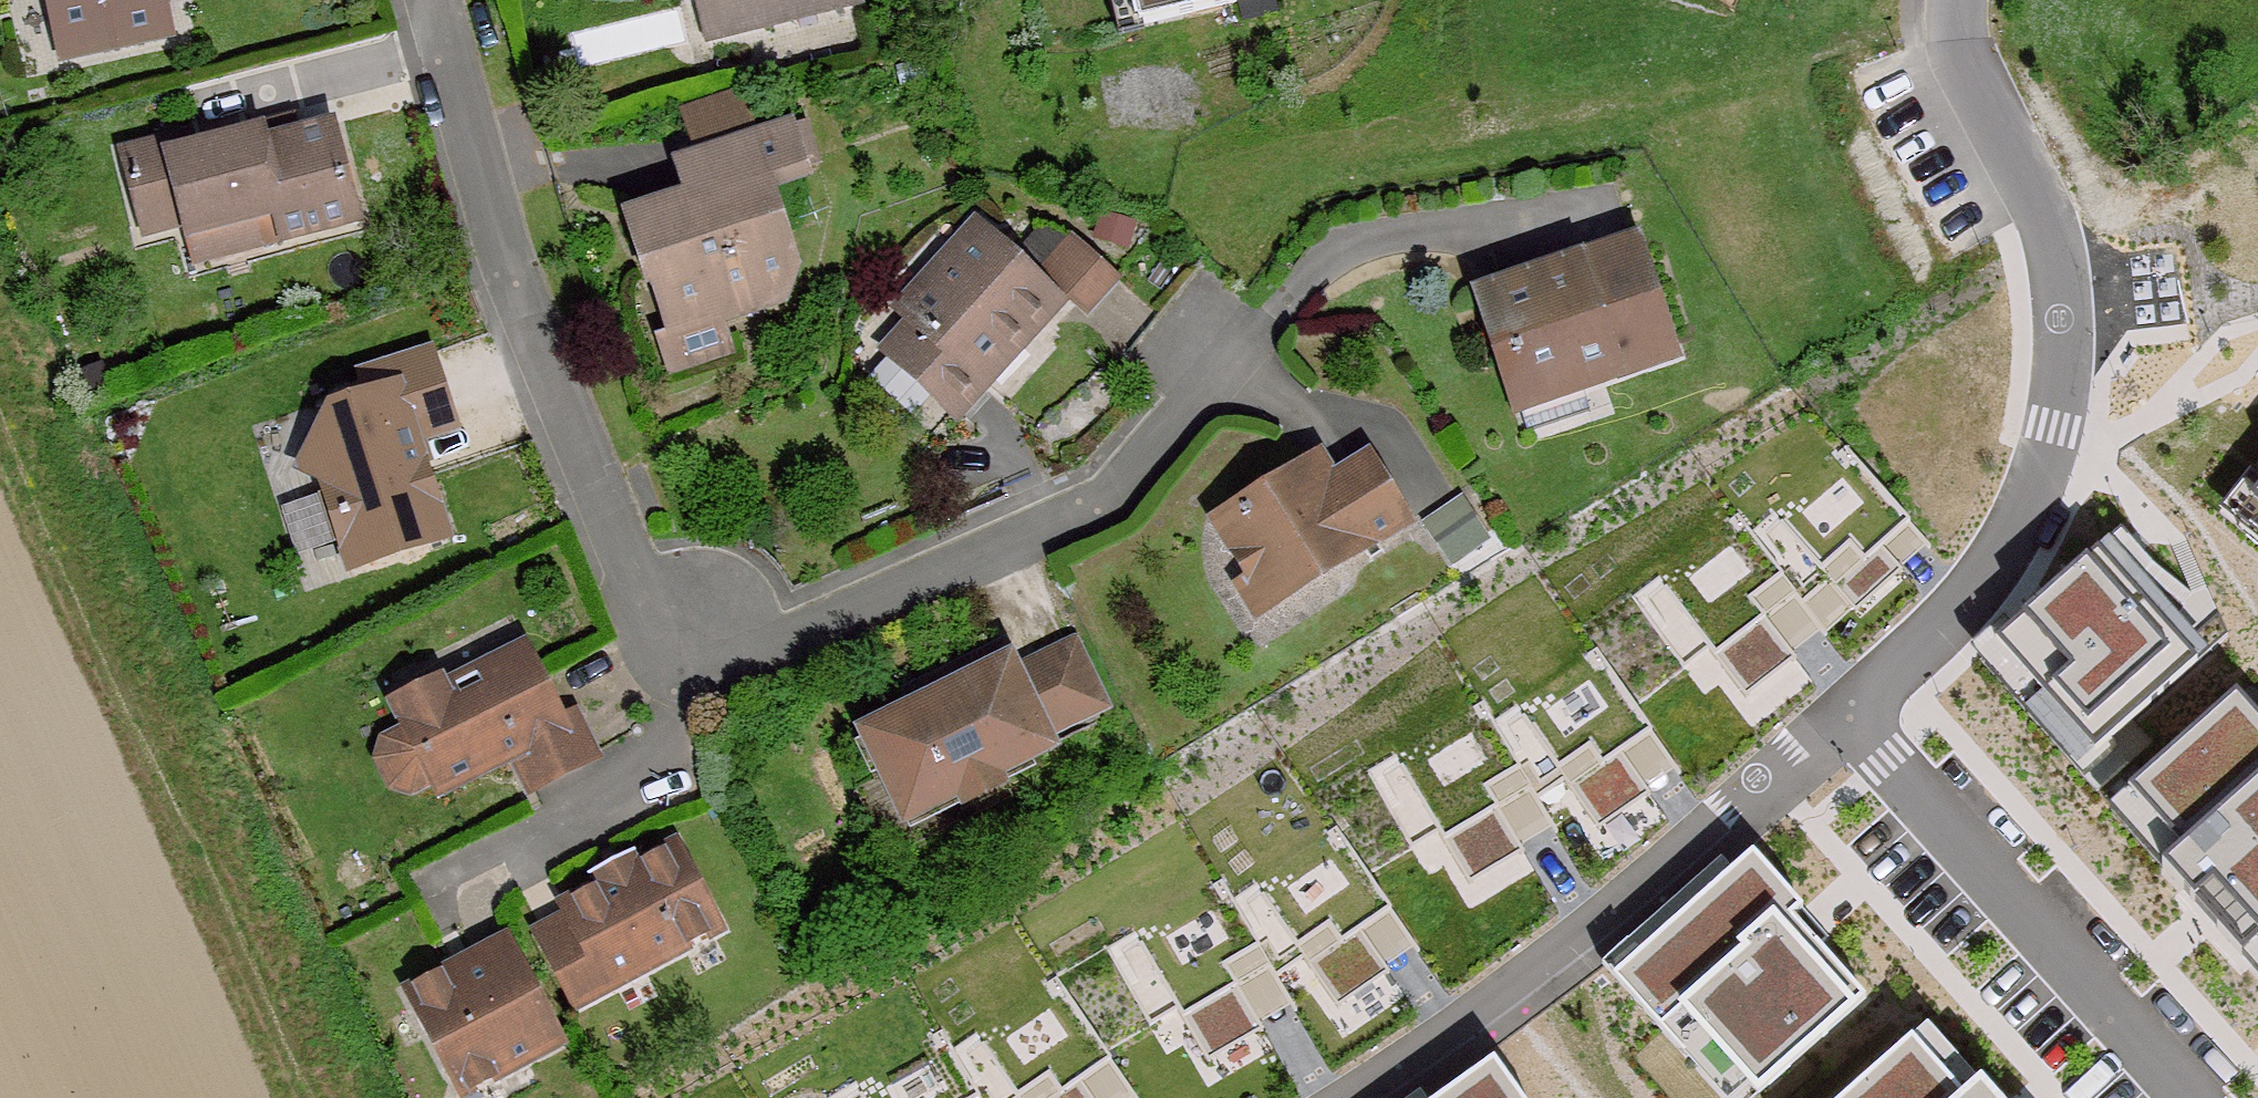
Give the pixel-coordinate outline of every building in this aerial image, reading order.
[(159,0),(48,0),(59,50),(163,30),(165,27),(159,0)] [(712,33),(843,0),(704,0),(712,33)] [(1137,19),(1224,0),(1133,0),(1137,19)] [(755,130),(740,87),(688,104),(702,148),(755,130)] [(655,267),(675,322),(722,305),(725,305),(729,309),(790,288),(806,262),(773,171),(801,161),(802,159),(789,119),(755,130),(702,148),(685,153),(698,196),(631,219),(648,267),(655,267)] [(190,237),(253,220),(258,234),(260,243),(355,219),(330,124),(264,141),(261,129),(193,146),(171,152),(168,142),(125,153),(145,231),(185,221),(190,237)] [(191,136),(168,142),(171,152),(193,146),(191,136)] [(253,220),(190,237),(195,254),(258,234),(253,220)] [(892,344),(947,396),(949,398),(1021,324),(1028,330),(1059,299),(981,227),(909,305),(918,315),(892,344)] [(1078,236),(1045,271),(1071,296),(1105,261),(1078,236)] [(1491,295),(1511,351),(1521,347),(1535,384),(1586,365),(1588,367),(1593,378),(1682,345),(1644,238),(1491,295)] [(722,305),(675,322),(662,326),(673,361),(734,341),(724,311),(722,305)] [(1521,347),(1511,351),(1525,390),(1539,426),(1602,404),(1593,378),(1588,367),(1586,365),(1535,384),(1521,347)] [(295,487),(319,494),(325,506),(349,552),(361,575),(443,532),(396,442),(437,421),(401,353),(337,386),(349,408),(314,426),(295,487)] [(1744,525),(1797,594),(1821,570),(1864,614),(1906,573),(1873,539),(1901,512),(1836,439),(1744,525)] [(1242,550),(1257,575),(1265,570),(1281,596),(1370,541),(1371,544),(1412,520),(1374,458),(1336,482),(1321,458),(1227,516),(1247,547),(1242,550)] [(2245,497),(2231,515),(2257,536),(2257,480),(2245,497)] [(2231,515),(2245,497),(2231,486),(2200,527),(2257,571),(2257,536),(2231,515)] [(1497,543),(1473,504),(1434,528),(1458,567),(1497,543)] [(1739,680),(1786,644),(1743,587),(1773,563),(1728,504),(1622,585),(1675,653),(1703,632),(1739,680)] [(303,576),(349,552),(325,506),(279,530),(303,576)] [(2067,554),(2170,659),(2190,639),(2087,534),(2067,554)] [(1973,647),(2076,752),(2170,659),(2067,554),(1987,633),(1973,647)] [(1257,575),(1243,584),(1260,610),(1281,596),(1265,570),(1257,575)] [(2076,752),(1973,647),(1987,633),(1977,623),(1940,659),(2058,779),(2091,746),(2086,742),(2076,752)] [(1012,647),(968,670),(974,682),(928,706),(874,735),(914,810),(961,785),(982,798),(1008,784),(1010,773),(1064,744),(1058,733),(1121,700),(1088,636),(1024,670),(1012,647)] [(1516,761),(1534,791),(1561,770),(1599,818),(1645,782),(1617,745),(1648,721),(1591,642),(1489,717),(1516,761)] [(446,683),(405,705),(415,727),(395,738),(388,757),(401,782),(420,787),(442,777),(447,786),(521,747),(538,782),(598,751),(579,715),(566,722),(528,648),(448,688),(446,683)] [(968,670),(921,695),(928,706),(974,682),(968,670)] [(2226,956),(2245,938),(2257,953),(2257,739),(2243,722),(2219,696),(2113,793),(2166,850),(2146,868),(2178,903),(2187,896),(2198,907),(2189,915),(2226,956)] [(1467,874),(1518,843),(1482,782),(1516,761),(1489,717),(1477,698),(1362,766),(1407,840),(1437,822),(1467,874)] [(2243,722),(2257,739),(2257,708),(2243,722)] [(2166,850),(2113,793),(2119,788),(2109,777),(2083,800),(2146,868),(2166,850)] [(1256,940),(1275,971),(1302,950),(1339,998),(1385,962),(1357,925),(1388,901),(1331,821),(1230,896),(1256,940)] [(548,930),(584,998),(724,923),(681,843),(640,865),(612,880),(573,902),(579,913),(548,930)] [(604,865),(612,880),(640,865),(633,851),(604,865)] [(1786,912),(1736,856),(1606,973),(1719,1097),(1747,1097),(1852,1004),(1777,921),(1786,912)] [(1704,1097),(1719,1097),(1606,973),(1720,871),(1712,861),(1590,971),(1704,1097)] [(1208,1052),(1259,1021),(1223,960),(1256,940),(1230,896),(1218,876),(1104,944),(1148,1018),(1178,1000),(1208,1052)] [(2245,938),(2226,956),(2257,993),(2257,953),(2245,938)] [(455,970),(417,991),(459,1070),(487,1079),(567,1036),(520,948),(469,975),(455,970)] [(982,1097),(1095,1097),(1077,1075),(1108,1051),(1052,971),(950,1046),(977,1091),(982,1097)] [(977,1091),(939,1027),(825,1095),(827,1097),(965,1097),(977,1091)] [(1897,1043),(1948,1097),(1955,1097),(1966,1088),(1910,1029),(1897,1043)] [(1897,1043),(1837,1097),(1948,1097),(1897,1043)] [(1482,1066),(1438,1097),(1504,1097),(1482,1066)] [(1966,1088),(1955,1097),(1975,1097),(1966,1088)]
